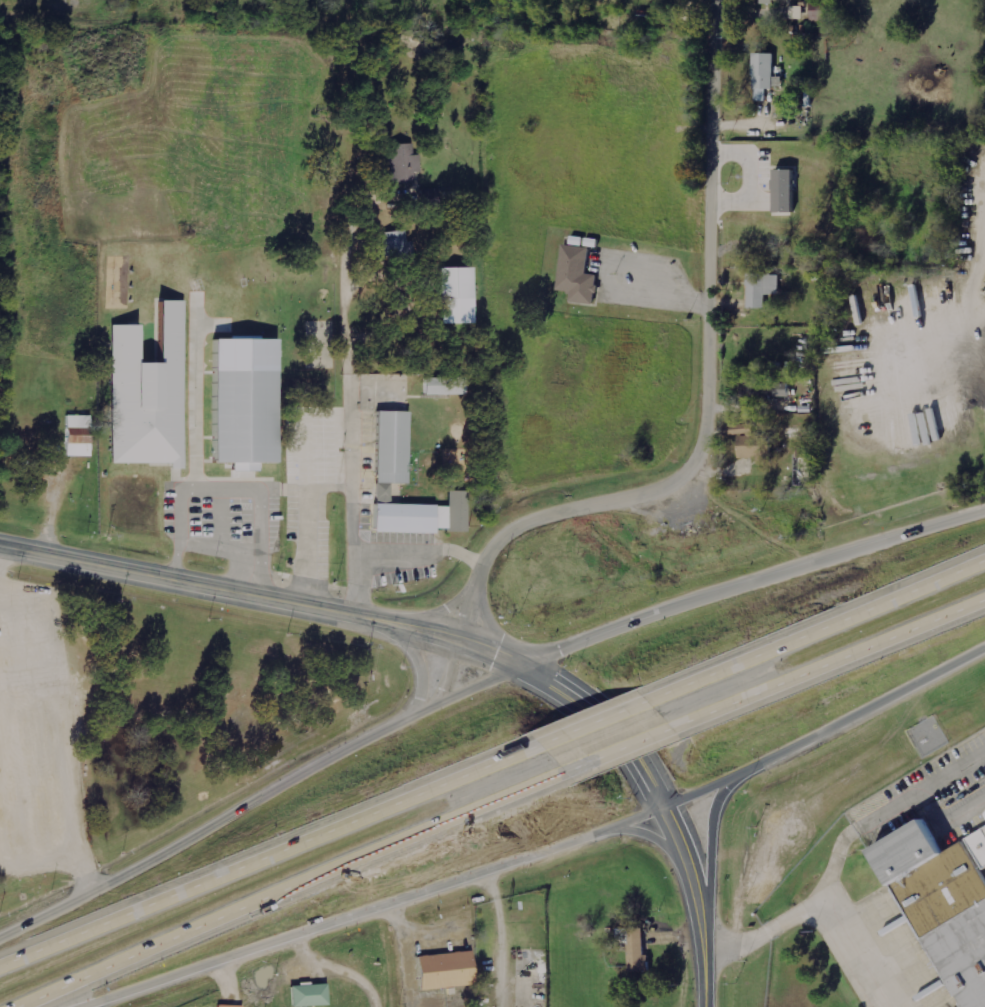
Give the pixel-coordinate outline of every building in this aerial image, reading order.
[(836,21),(836,4),(815,5),(816,21),(836,21)] [(794,19),(805,19),(805,7),(793,7),(794,19)] [(776,54),(755,54),(756,89),(777,89),(776,54)] [(756,104),(767,104),(768,90),(756,90),(756,104)] [(414,144),(390,145),(391,185),(416,184),(416,173),(422,173),(421,156),(414,156),(414,144)] [(798,170),(778,170),(778,213),(799,213),(798,170)] [(423,190),(424,207),(440,206),(439,189),(423,190)] [(408,243),(405,230),(383,234),(388,263),(416,259),(413,242),(408,243)] [(598,305),(600,275),(590,275),(592,247),(564,245),(560,291),(574,292),(573,303),(598,305)] [(443,325),(476,325),(476,269),(443,269),(443,325)] [(768,309),(768,295),(781,295),(781,275),(751,274),(750,308),(768,309)] [(114,326),(114,464),(174,464),(174,469),(186,470),(187,302),(164,302),(164,365),(144,365),(144,326),(114,326)] [(281,339),(218,339),(218,395),(219,395),(219,441),(216,441),(216,464),(236,464),(236,473),(262,472),(262,464),(282,464),(281,339)] [(468,378),(425,379),(425,396),(468,396),(468,378)] [(785,395),(785,383),(767,384),(768,396),(785,395)] [(378,534),(439,535),(439,532),(469,532),(469,492),(451,492),(450,507),(392,505),(392,484),(410,484),(411,413),(380,412),(378,534)] [(68,457),(92,457),(93,417),(69,416),(68,457)] [(737,458),(756,458),(756,462),(770,462),(770,436),(751,436),(751,426),(722,426),(722,434),(732,434),(732,435),(736,435),(737,458)] [(880,890),(890,884),(961,1006),(984,1006),(984,877),(981,870),(984,868),(984,823),(943,847),(923,812),(858,851),(880,890)] [(619,929),(619,945),(630,945),(631,972),(652,971),(651,955),(647,955),(647,928),(619,929)] [(424,992),(479,984),(474,950),(419,958),(424,992)] [(292,986),(293,1006),(295,1006),(330,1006),(329,984),(292,986)]
